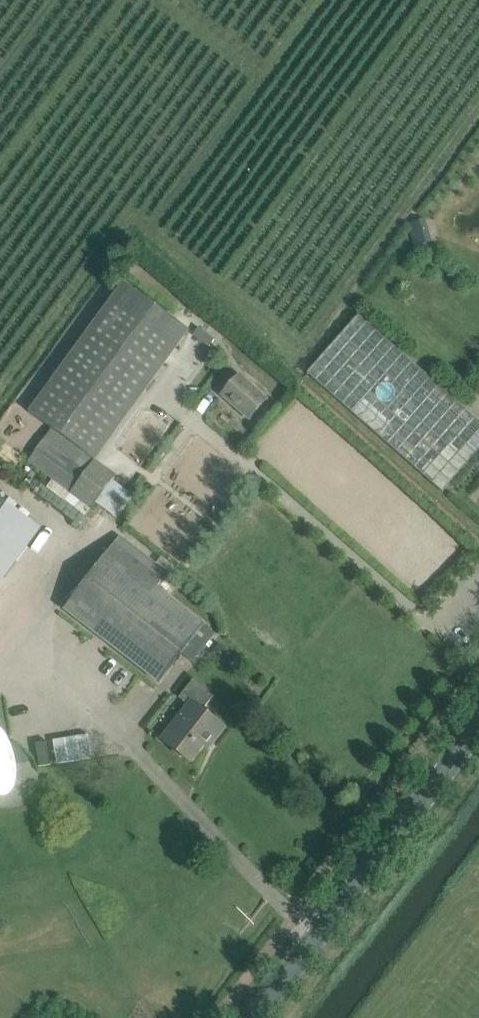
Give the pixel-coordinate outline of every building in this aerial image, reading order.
[(49,427),(42,437),(85,469),(76,481),(33,449),(25,459),(89,507),(113,475),(93,459),(189,330),(124,282),(28,411),(49,427)] [(359,314),(307,373),(442,492),(478,450),(478,420),(359,314)] [(215,339),(199,326),(193,334),(210,346),(215,339)] [(267,403),(240,379),(223,398),(250,423),(267,403)] [(40,530),(0,500),(0,584),(40,530)] [(215,633),(157,588),(168,574),(120,536),(64,608),(159,682),(181,654),(192,662),(215,633)] [(229,652),(219,645),(211,655),(221,663),(229,652)] [(225,727),(203,710),(214,696),(193,680),(179,697),(188,704),(161,739),(173,748),(173,752),(180,757),(183,756),(191,762),(209,740),(213,743),(225,727)] [(6,764),(1,727),(0,727),(0,792),(1,793),(7,793),(12,789),(16,781),(17,771),(17,763),(6,764)]
